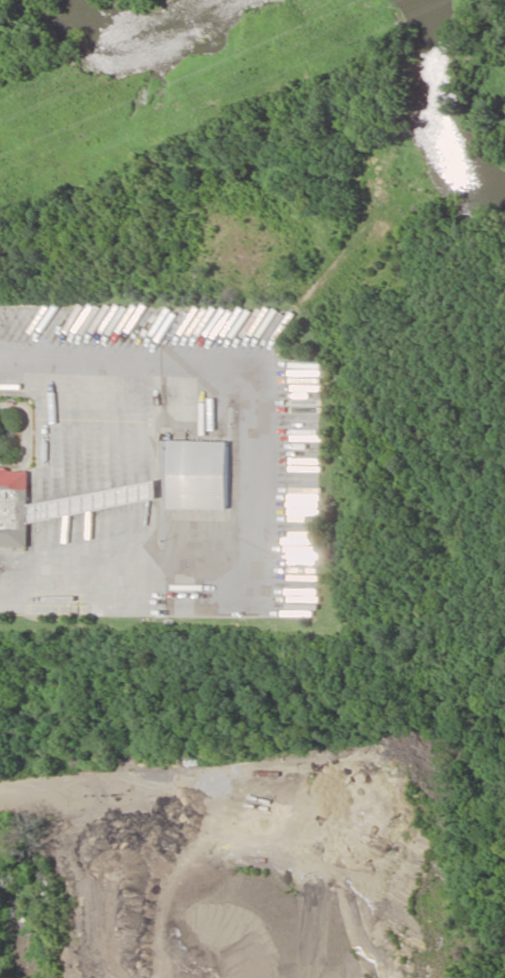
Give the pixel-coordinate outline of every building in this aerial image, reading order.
[(166,511),(169,440),(227,442),(224,513),(166,511)] [(26,550),(27,523),(153,499),(155,480),(29,504),(29,472),(0,471),(0,549),(26,550)]
